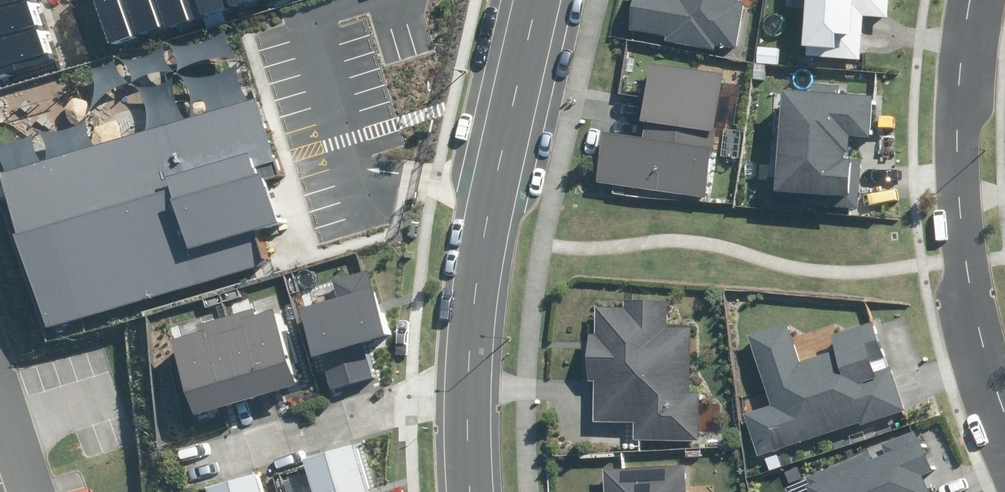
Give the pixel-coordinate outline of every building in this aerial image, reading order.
[(56,47),(40,0),(0,0),(0,65),(56,47)] [(119,40),(240,0),(106,0),(119,40)] [(664,43),(713,51),(714,44),(735,48),(742,2),(737,1),(738,0),(635,0),(630,31),(665,37),(664,43)] [(805,56),(860,60),(863,15),(887,17),(888,0),(804,0),(801,44),(806,44),(805,56)] [(683,202),(714,206),(735,70),(657,59),(658,53),(647,51),(642,85),(635,84),(632,103),(639,104),(636,121),(640,122),(638,132),(600,126),(592,178),(589,178),(588,187),(638,195),(637,198),(683,205),(683,202)] [(771,173),(764,173),(761,209),(804,213),(805,209),(862,214),(866,157),(859,157),(854,148),(855,140),(878,142),(881,95),(848,92),(849,77),(841,76),(840,83),(817,81),(817,75),(808,75),(807,89),(782,87),(780,119),(776,119),(775,127),(771,173)] [(252,104),(11,168),(52,319),(276,260),(267,229),(284,224),(252,104)] [(319,355),(329,390),(369,378),(359,342),(385,334),(366,271),(331,281),(336,298),(299,308),(313,357),(319,355)] [(633,439),(697,442),(699,393),(688,392),(690,327),(668,327),(669,302),(625,300),(625,309),(593,308),(592,334),(588,334),(586,380),(594,380),(593,421),(633,423),(633,439)] [(171,340),(193,415),(297,385),(275,310),(257,315),(254,307),(195,324),(198,332),(171,340)] [(743,414),(757,455),(859,421),(860,425),(903,411),(873,322),(832,335),(837,349),(797,362),(784,323),(747,336),(771,405),(743,414)] [(920,476),(931,471),(913,431),(883,444),(888,454),(873,461),(868,451),(807,477),(811,485),(806,487),(809,491),(927,491),(920,476)] [(354,444),(303,459),(313,491),(368,491),(354,444)] [(684,465),(604,470),(606,491),(686,491),(684,465)] [(255,471),(202,487),(204,491),(262,491),(255,471)]
